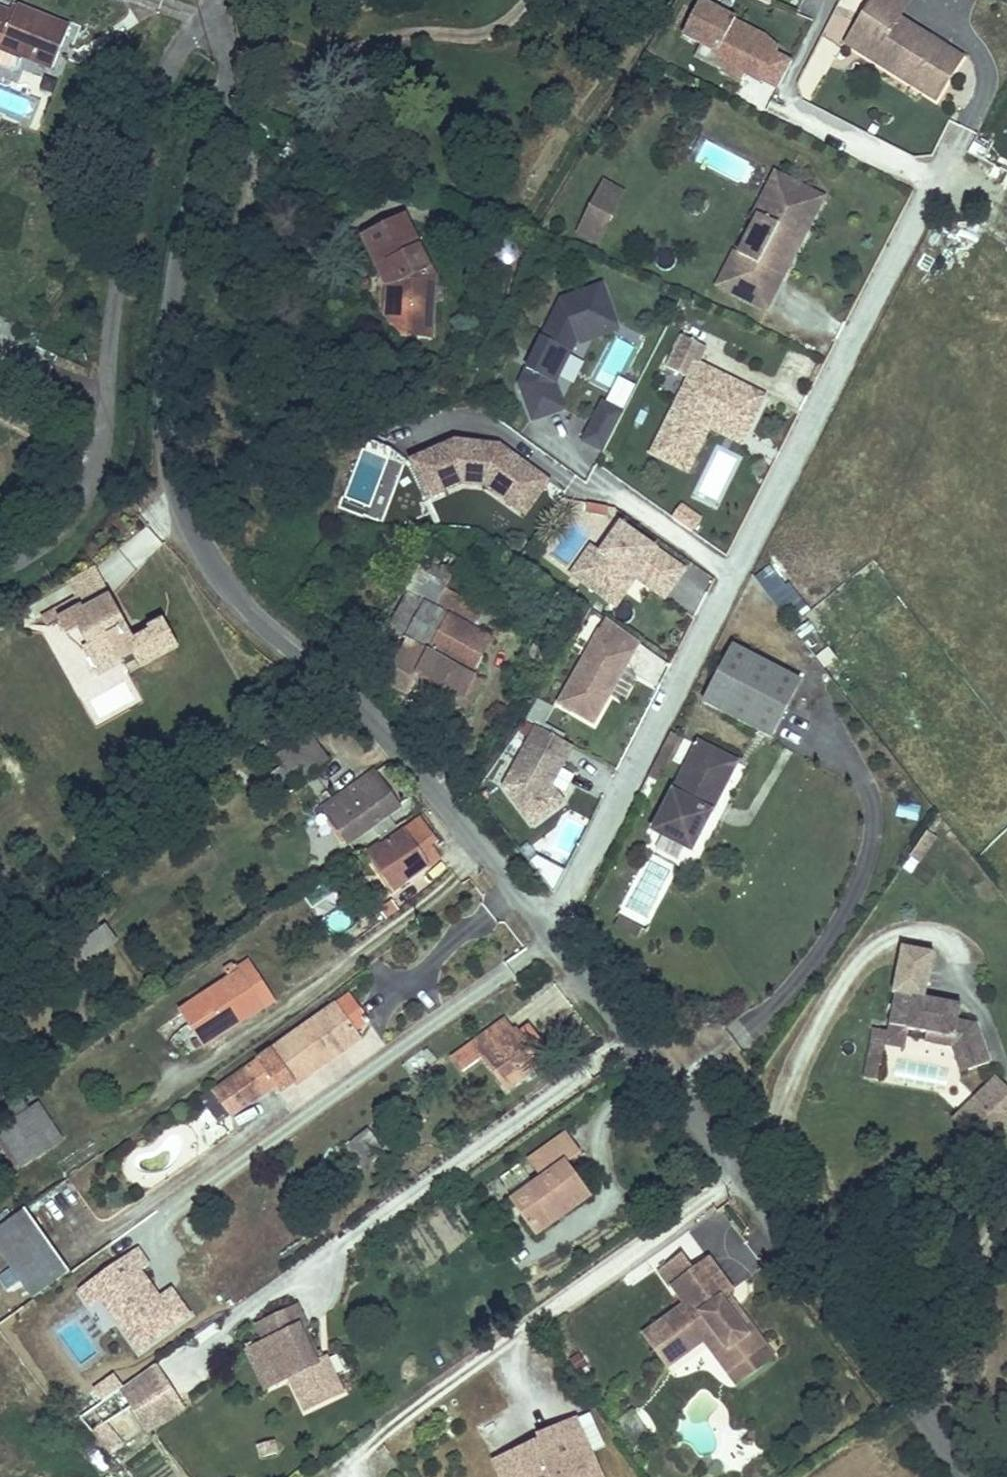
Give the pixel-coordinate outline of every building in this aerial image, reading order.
[(14,63),(19,52),(49,65),(67,20),(15,0),(14,0),(10,10),(0,6),(0,58),(14,63)] [(782,49),(768,37),(738,21),(740,18),(705,0),(687,34),(704,42),(722,52),(728,70),(747,80),(750,73),(767,82),(780,53),(782,49)] [(866,22),(890,38),(882,51),(912,70),(908,77),(942,98),(968,57),(950,46),(947,50),(932,41),(935,37),(904,17),(914,0),(880,0),(866,22)] [(890,38),(866,22),(853,42),(908,77),(912,70),(882,51),(890,38)] [(950,46),(935,37),(932,41),(947,50),(950,46)] [(728,70),(722,52),(704,42),(698,54),(728,70)] [(796,61),(780,53),(767,82),(781,89),(796,61)] [(785,118),(854,148),(862,130),(793,100),(785,118)] [(779,228),(760,219),(742,257),(734,273),(753,282),(744,300),(769,312),(785,279),(780,276),(807,222),(811,224),(823,199),(775,176),(763,201),(787,212),(779,228)] [(600,196),(618,205),(625,191),(607,181),(600,196)] [(618,205),(600,196),(589,217),(607,226),(618,205)] [(787,212),(763,201),(756,216),(760,219),(779,228),(787,212)] [(421,264),(430,259),(403,213),(363,237),(379,264),(381,267),(390,268),(381,303),(401,315),(429,317),(432,283),(421,264)] [(607,226),(589,217),(581,231),(600,240),(607,226)] [(780,276),(785,279),(811,224),(807,222),(780,276)] [(721,289),(744,300),(753,282),(734,273),(742,257),(737,255),(721,289)] [(441,278),(430,259),(421,264),(432,283),(441,278)] [(552,377),(575,333),(615,319),(600,278),(559,293),(517,377),(530,413),(544,408),(540,397),(550,393),(545,380),(552,377)] [(576,337),(616,323),(615,319),(575,333),(576,337)] [(748,437),(767,398),(700,364),(707,348),(685,337),(670,368),(690,379),(659,441),(684,453),(700,422),(711,418),(748,437)] [(561,402),(552,377),(545,380),(550,393),(540,397),(544,408),(561,402)] [(601,444),(620,406),(600,396),(580,433),(601,444)] [(684,453),(659,441),(652,455),(689,474),(711,429),(743,446),(748,437),(711,418),(700,422),(684,453)] [(508,499),(532,466),(498,441),(454,437),(410,457),(427,494),(461,479),(483,481),(508,499)] [(524,510),(548,477),(532,466),(508,499),(524,510)] [(432,504),(442,526),(452,521),(443,500),(432,504)] [(607,504),(585,503),(585,513),(606,514),(607,504)] [(696,532),(704,520),(686,507),(677,518),(696,532)] [(669,594),(685,572),(621,526),(611,540),(601,553),(580,583),(609,604),(630,575),(636,580),(641,574),(669,594)] [(580,583),(601,553),(591,547),(571,576),(580,583)] [(773,564),(753,579),(789,628),(810,613),(773,564)] [(699,607),(716,579),(701,570),(684,598),(699,607)] [(665,601),(669,594),(641,574),(636,580),(665,601)] [(636,580),(630,575),(609,604),(616,608),(636,580)] [(474,672),(483,654),(436,631),(447,610),(472,623),(477,612),(429,589),(382,681),(406,693),(411,683),(417,686),(420,680),(423,673),(463,693),(474,672)] [(64,622),(64,623),(72,639),(84,633),(94,650),(90,654),(103,680),(130,665),(135,675),(181,650),(166,622),(150,630),(152,633),(131,645),(123,631),(128,628),(112,599),(89,612),(86,610),(64,622)] [(483,654),(493,634),(472,623),(447,610),(436,631),(483,654)] [(597,726),(645,643),(611,620),(563,707),(597,726)] [(701,706),(763,739),(792,685),(730,651),(701,706)] [(480,675),(474,672),(463,693),(423,673),(420,680),(466,703),(480,675)] [(100,721),(140,700),(128,678),(88,699),(100,721)] [(544,730),(555,710),(539,701),(527,721),(544,730)] [(531,758),(545,733),(541,730),(527,756),(531,758)] [(307,731),(276,753),(293,779),(324,757),(307,731)] [(575,749),(545,733),(531,758),(527,756),(507,789),(536,827),(566,804),(554,789),(575,749)] [(701,747),(653,836),(692,856),(712,819),(706,815),(713,802),(719,805),(739,767),(701,747)] [(363,763),(305,804),(322,827),(330,822),(345,843),(372,824),(395,807),(395,806),(370,772),(363,763)] [(410,795),(383,763),(370,772),(395,806),(410,795)] [(712,819),(719,805),(713,802),(706,815),(712,819)] [(896,819),(918,820),(918,806),(897,805),(896,819)] [(395,807),(372,824),(382,836),(405,819),(395,807)] [(562,884),(583,824),(556,815),(535,875),(562,884)] [(426,819),(384,849),(406,880),(443,852),(433,837),(437,834),(426,819)] [(626,896),(651,912),(678,871),(653,855),(626,896)] [(258,1005),(272,993),(249,962),(236,972),(258,1005)] [(888,1000),(882,1037),(899,1040),(900,1031),(920,1035),(919,1045),(945,1050),(958,1076),(985,1062),(969,1030),(951,1027),(955,1009),(939,1007),(939,1013),(931,1011),(932,1005),(922,1003),(927,975),(892,969),(886,999),(888,1000)] [(180,1011),(202,1044),(258,1005),(236,972),(180,1011)] [(352,990),(336,1001),(357,1031),(372,1020),(370,1018),(352,990)] [(336,1001),(267,1049),(287,1076),(292,1084),(360,1036),(357,1031),(336,1001)] [(505,1021),(473,1044),(507,1090),(553,1056),(529,1024),(520,1031),(516,1028),(512,1031),(505,1021)] [(859,1055),(878,1057),(880,1048),(882,1037),(863,1034),(859,1055)] [(899,1040),(882,1037),(880,1048),(897,1052),(899,1040)] [(267,1049),(253,1059),(270,1082),(274,1087),(287,1076),(267,1049)] [(854,1083),(874,1086),(878,1057),(859,1055),(854,1083)] [(253,1059),(208,1090),(221,1108),(225,1114),(270,1082),(253,1059)] [(1006,1129),(1006,1092),(993,1077),(947,1122),(981,1156),(1006,1129)] [(221,1108),(208,1090),(196,1098),(209,1116),(221,1108)] [(14,1125),(37,1160),(60,1144),(36,1109),(14,1125)] [(367,1130),(354,1139),(370,1164),(385,1153),(367,1130)] [(508,1201),(521,1220),(521,1219),(576,1180),(564,1162),(578,1152),(565,1132),(529,1158),(542,1178),(508,1201)] [(521,1219),(521,1220),(533,1237),(558,1218),(553,1213),(561,1207),(565,1213),(588,1196),(576,1180),(521,1219)] [(33,1295),(68,1270),(25,1207),(0,1224),(0,1245),(33,1295)] [(553,1213),(558,1218),(565,1213),(561,1207),(553,1213)] [(141,1243),(75,1292),(98,1324),(107,1317),(138,1358),(194,1317),(172,1289),(160,1293),(145,1273),(157,1265),(141,1243)] [(641,1338),(664,1370),(701,1343),(706,1339),(716,1341),(735,1367),(761,1348),(724,1297),(729,1294),(706,1262),(669,1289),(682,1307),(641,1338)] [(286,1381),(288,1384),(319,1362),(317,1359),(305,1364),(293,1337),(296,1334),(287,1317),(253,1334),(262,1351),(258,1354),(274,1387),(286,1381)] [(706,1339),(701,1343),(735,1390),(772,1363),(761,1348),(735,1367),(716,1341),(706,1339)] [(261,1395),(274,1387),(258,1354),(244,1361),(261,1395)] [(319,1362),(288,1384),(303,1414),(336,1397),(319,1362)] [(144,1416),(151,1429),(170,1417),(154,1390),(127,1408),(135,1421),(144,1416)] [(631,1447),(657,1430),(641,1405),(615,1423),(631,1447)] [(586,1416),(573,1422),(585,1449),(599,1443),(586,1416)] [(111,1457),(126,1446),(108,1422),(93,1433),(111,1457)] [(507,1457),(515,1476),(597,1476),(585,1449),(573,1422),(547,1433),(551,1442),(541,1447),(539,1443),(537,1444),(507,1457)] [(541,1447),(551,1442),(547,1433),(535,1439),(537,1444),(539,1443),(541,1447)] [(507,1457),(493,1463),(499,1476),(515,1476),(507,1457)]
